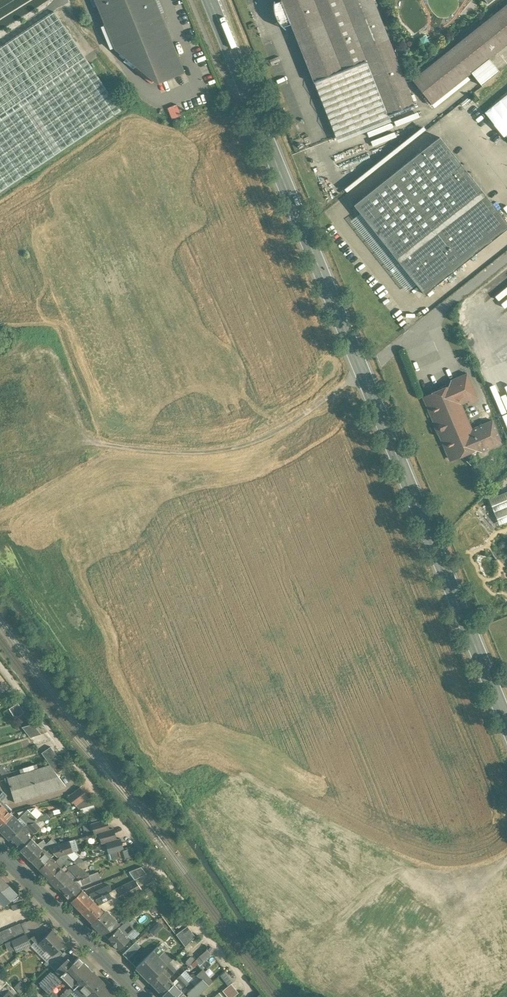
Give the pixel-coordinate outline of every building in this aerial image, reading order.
[(46,0),(0,0),(0,22),(13,22),(46,0)] [(115,48),(158,83),(184,72),(154,0),(96,0),(115,48)] [(314,83),(336,136),(389,115),(415,105),(373,0),(281,0),(314,83)] [(412,80),(432,104),(506,44),(506,4),(412,80)] [(0,48),(0,192),(121,111),(85,58),(85,57),(54,12),(0,48)] [(494,223),(430,144),(354,205),(386,245),(382,248),(388,255),(391,252),(417,284),(494,223)] [(468,373),(451,380),(453,384),(434,392),(435,395),(427,399),(438,424),(445,421),(448,428),(441,431),(451,456),(460,453),(461,456),(484,446),(486,447),(487,450),(502,443),(492,420),(472,428),(461,403),(468,401),(469,404),(479,400),(468,373)] [(490,383),(502,407),(506,405),(506,378),(506,375),(490,383)] [(489,499),(500,525),(506,522),(506,492),(489,499)] [(18,703),(9,708),(15,718),(24,713),(18,703)] [(33,724),(22,727),(30,738),(41,734),(33,724)] [(58,756),(50,746),(41,753),(49,763),(58,756)] [(58,756),(49,763),(50,765),(57,773),(68,765),(60,754),(58,756)] [(36,764),(20,769),(22,774),(38,769),(36,764)] [(22,774),(5,779),(6,782),(9,782),(15,802),(66,786),(57,773),(50,765),(38,769),(22,774)] [(80,787),(71,793),(71,794),(68,795),(79,809),(80,808),(94,804),(80,787)] [(16,804),(18,810),(31,806),(29,800),(16,804)] [(10,816),(12,814),(0,802),(0,826),(10,816)] [(94,804),(80,808),(82,814),(95,810),(94,805),(94,804)] [(28,809),(20,818),(21,819),(27,813),(36,823),(50,818),(46,813),(43,814),(36,807),(28,809)] [(27,813),(21,819),(26,824),(28,825),(36,823),(27,813)] [(10,816),(0,826),(0,829),(9,838),(21,827),(16,822),(10,816)] [(21,819),(20,818),(16,822),(21,827),(21,828),(26,824),(21,819)] [(106,819),(92,823),(96,834),(99,833),(99,832),(109,829),(106,819)] [(40,827),(36,823),(28,825),(34,832),(35,832),(40,827)] [(21,827),(9,838),(20,850),(32,838),(27,833),(30,831),(32,833),(34,832),(28,825),(26,824),(21,828),(21,827)] [(109,829),(99,832),(99,833),(102,843),(116,839),(113,828),(109,829)] [(37,844),(33,840),(22,851),(31,860),(42,849),(43,850),(48,845),(49,847),(57,844),(52,839),(46,844),(45,843),(46,842),(43,840),(37,844)] [(42,849),(31,860),(40,869),(52,858),(51,858),(56,854),(58,856),(72,852),(68,841),(57,844),(49,847),(48,845),(43,850),(42,849)] [(129,846),(121,847),(120,843),(105,845),(107,859),(130,855),(129,846)] [(76,863),(68,855),(62,860),(75,874),(81,868),(76,863)] [(56,863),(52,858),(40,869),(49,878),(60,867),(58,865),(60,863),(58,860),(56,863)] [(89,875),(98,872),(87,860),(76,863),(81,868),(88,875),(89,875)] [(146,873),(141,866),(129,871),(134,879),(146,873)] [(60,867),(49,878),(56,886),(69,876),(60,867)] [(88,875),(81,868),(75,874),(80,878),(88,875)] [(98,872),(89,875),(91,881),(100,877),(98,872)] [(80,878),(74,881),(78,885),(80,884),(81,885),(91,881),(89,875),(88,875),(80,878)] [(8,885),(0,876),(0,890),(8,885)] [(69,876),(56,886),(57,887),(58,887),(74,881),(69,876)] [(134,879),(115,889),(122,902),(142,890),(134,879)] [(74,881),(58,887),(71,901),(82,890),(78,885),(74,881)] [(155,882),(144,888),(149,896),(159,890),(155,882)] [(4,906),(12,899),(18,894),(8,885),(0,890),(0,902),(4,906)] [(104,888),(90,894),(88,896),(93,900),(105,894),(103,891),(105,890),(104,888)] [(105,910),(122,902),(115,889),(109,892),(112,898),(107,900),(99,904),(98,905),(104,911),(105,910)] [(82,890),(71,901),(82,912),(93,900),(88,896),(82,890)] [(107,900),(105,894),(93,900),(98,905),(99,904),(107,900)] [(93,900),(82,912),(92,922),(104,911),(98,905),(93,900)] [(21,901),(11,905),(13,910),(23,906),(21,901)] [(119,924),(105,910),(104,911),(92,922),(92,923),(103,934),(112,928),(119,924)] [(26,922),(31,930),(40,926),(36,917),(26,922)] [(115,931),(108,938),(118,949),(129,939),(127,936),(135,928),(128,920),(119,928),(115,931)] [(26,921),(20,924),(24,933),(31,930),(26,922),(26,921)] [(24,933),(20,924),(20,923),(0,932),(0,944),(25,934),(24,933)] [(397,942),(405,934),(394,923),(386,931),(397,942)] [(195,936),(187,926),(176,934),(185,946),(195,936)] [(112,928),(103,934),(108,938),(115,931),(112,928)] [(52,929),(47,934),(44,931),(30,937),(45,952),(47,950),(52,955),(52,956),(59,949),(65,943),(52,929)] [(25,934),(12,940),(16,948),(29,942),(25,934)] [(136,941),(123,954),(128,958),(140,946),(136,941)] [(158,946),(136,967),(150,981),(161,970),(164,968),(169,962),(172,959),(170,957),(169,957),(158,946)] [(193,959),(189,955),(184,960),(192,968),(209,952),(204,948),(193,959)] [(59,949),(52,956),(52,955),(46,961),(50,965),(63,953),(59,949)] [(63,953),(50,965),(55,970),(61,976),(63,974),(62,973),(74,961),(65,951),(63,953)] [(74,961),(62,973),(63,974),(61,976),(55,970),(40,985),(49,993),(65,976),(71,981),(69,983),(74,988),(92,970),(79,957),(74,961)] [(169,962),(164,968),(171,974),(171,975),(178,968),(176,966),(174,968),(169,962)] [(171,974),(164,968),(161,970),(168,977),(171,974)] [(212,982),(203,969),(192,979),(190,981),(194,986),(188,994),(190,996),(189,996),(195,996),(212,982)] [(74,988),(82,996),(89,996),(104,983),(92,970),(74,988)] [(168,977),(161,970),(150,981),(162,993),(173,982),(168,977)] [(220,973),(226,984),(231,981),(225,970),(220,973)] [(181,974),(188,981),(189,982),(190,981),(192,979),(184,971),(181,974)] [(188,981),(181,974),(177,978),(183,985),(188,981)] [(173,982),(181,990),(185,987),(183,985),(177,978),(173,982)] [(0,988),(0,992),(4,996),(9,992),(12,995),(16,991),(7,982),(0,988)] [(162,993),(165,996),(174,996),(181,990),(173,982),(162,993)] [(195,996),(207,996),(206,996),(214,988),(215,987),(212,982),(195,996)] [(221,989),(228,996),(231,996),(238,991),(230,982),(221,989)] [(89,996),(114,996),(116,995),(104,983),(89,996)] [(206,996),(207,996),(214,996),(219,992),(214,988),(206,996)]
